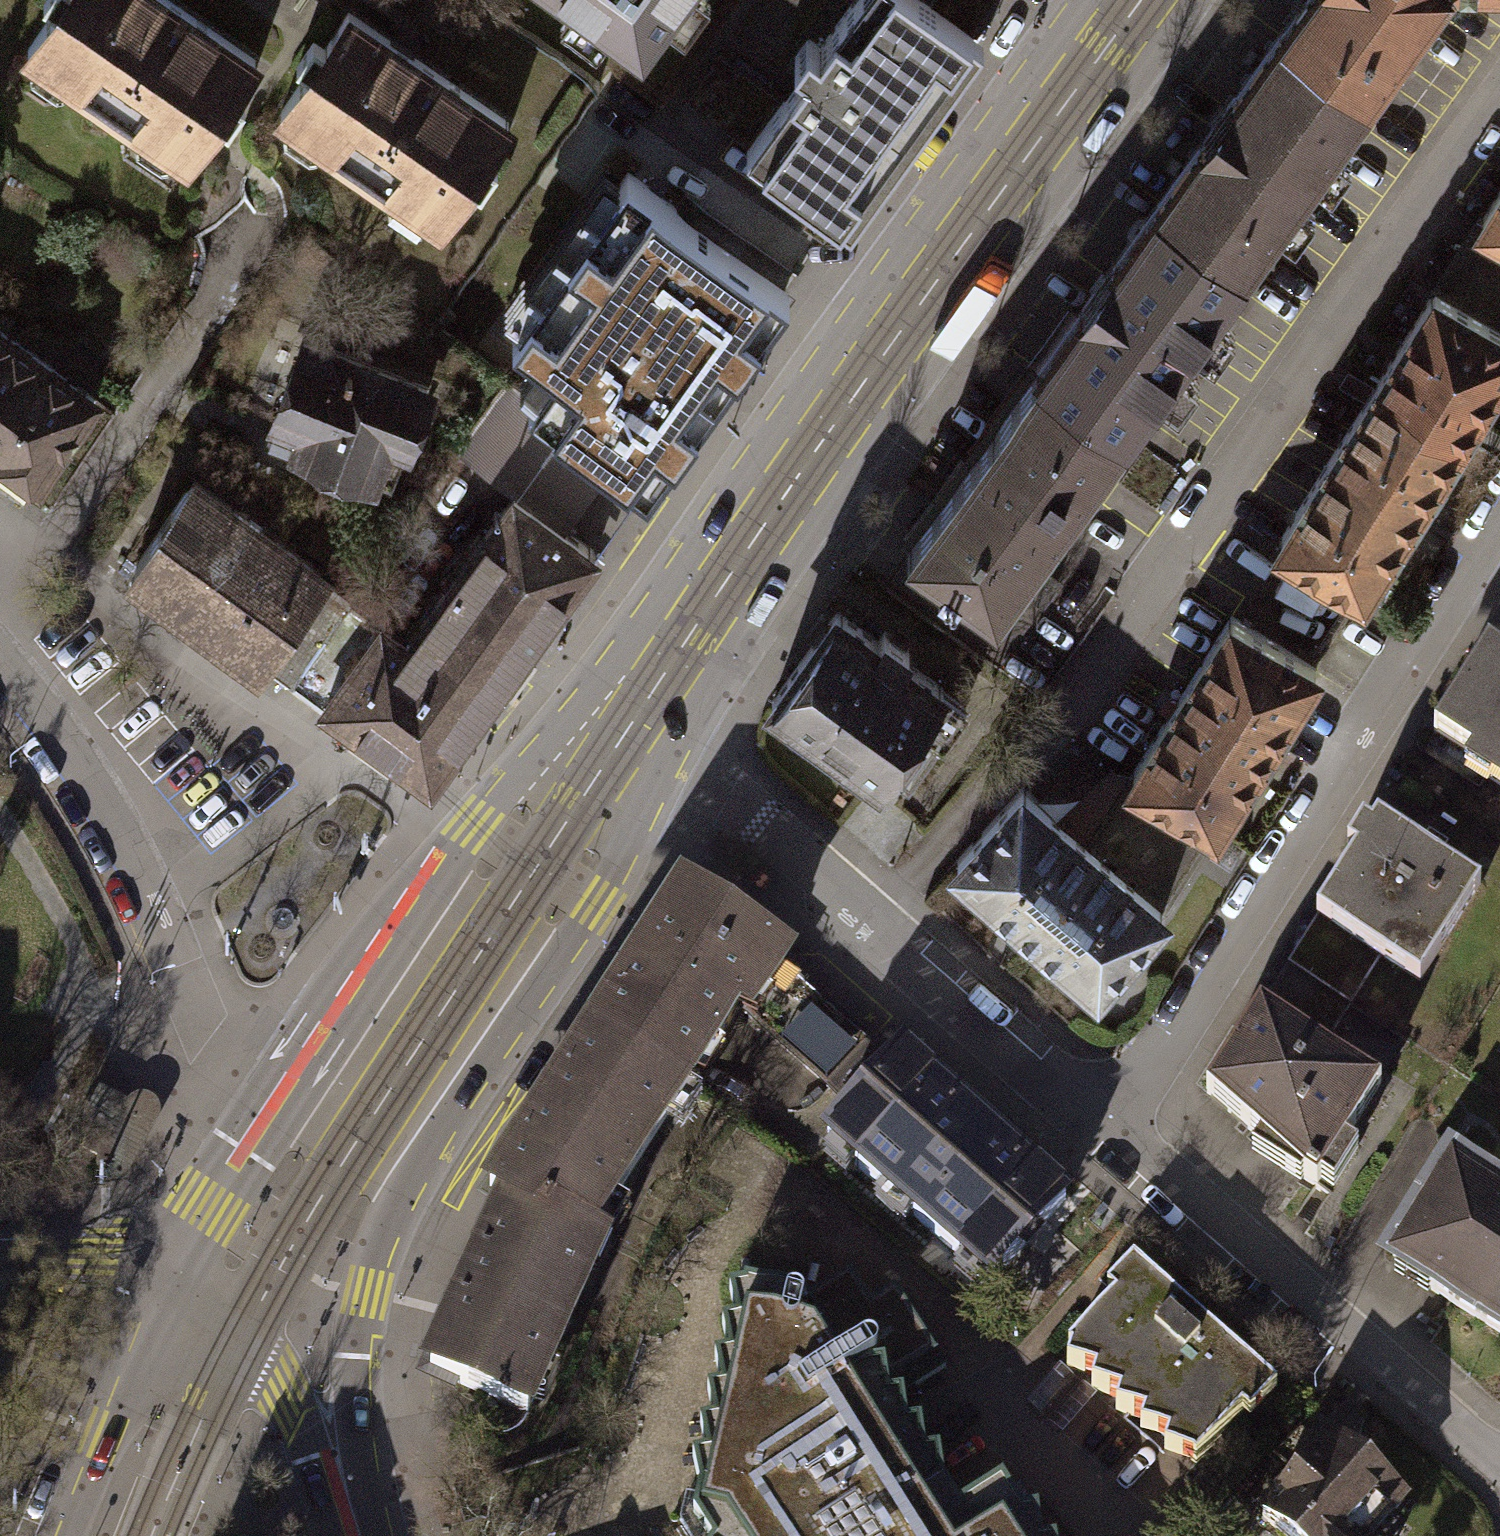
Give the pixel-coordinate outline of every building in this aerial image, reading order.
[(25,44),(186,154),(212,116),(226,125),(242,102),(228,93),(253,57),(170,0),(43,0),(51,6),(25,44)] [(639,42),(669,0),(580,0),(639,42)] [(969,31),(927,0),(850,0),(819,43),(806,34),(790,57),(803,66),(745,147),(836,214),(969,31)] [(899,543),(984,606),(1055,508),(1425,0),(1293,0),(899,543)] [(927,0),(969,31),(992,0),(928,0),(927,0)] [(306,71),(279,109),(438,221),(468,178),(479,186),(496,164),(482,154),(505,123),(347,12),(324,45),(312,37),(294,63),(306,71)] [(1472,212),(1499,230),(1499,167),(1472,212)] [(668,203),(528,397),(628,469),(643,480),(783,285),(668,203)] [(1499,329),(1499,230),(1472,212),(1452,243),(1427,283),(1499,329)] [(1464,433),(1469,425),(1480,407),(1492,388),(1499,376),(1499,329),(1427,283),(1385,349),(1369,375),(1464,433)] [(8,338),(0,348),(0,469),(26,488),(91,398),(8,338)] [(424,388),(303,342),(267,435),(388,481),(424,388)] [(1351,404),(1267,538),(1361,597),(1411,517),(1464,433),(1369,375),(1351,404)] [(503,385),(464,439),(468,442),(492,459),(507,456),(540,411),(525,401),(503,385)] [(474,479),(506,502),(511,495),(577,542),(628,469),(528,397),(525,401),(540,411),(507,456),(492,459),(468,442),(458,455),(480,470),(474,479)] [(129,567),(284,679),(344,597),(315,577),(320,570),(194,479),(129,567)] [(344,597),(284,679),(425,781),(591,552),(577,542),(511,495),(506,502),(405,641),(344,597)] [(841,597),(766,699),(771,703),(872,776),(884,784),(958,682),(841,597)] [(1315,667),(1223,611),(1122,771),(1215,829),(1217,825),(1264,750),(1315,667)] [(1426,731),(1487,769),(1499,778),(1499,660),(1479,647),(1426,731)] [(1089,830),(1122,771),(1107,760),(1060,804),(1089,830)] [(1021,771),(947,859),(966,876),(1023,926),(1093,988),(1170,901),(1215,829),(1122,771),(1089,830),(1060,804),(1021,771)] [(1384,819),(1323,915),(1381,952),(1424,980),(1486,883),(1447,858),(1434,851),(1384,819)] [(602,1241),(743,1015),(775,964),(780,956),(676,891),(484,1197),(496,1204),(419,1370),(534,1423),(616,1247),(602,1241)] [(1323,915),(1265,1005),(1323,1042),(1349,1002),(1381,952),(1323,915)] [(863,1043),(775,964),(743,1015),(819,1088),(863,1043)] [(1265,1005),(1211,1088),(1322,1179),(1385,1081),(1335,1049),(1323,1042),(1265,1005)] [(977,1099),(909,1039),(887,1066),(843,1112),(826,1133),(994,1282),(1078,1188),(977,1099)] [(875,1054),(863,1043),(819,1088),(833,1102),(843,1112),(887,1066),(875,1054)] [(100,1089),(70,1140),(96,1155),(110,1163),(117,1151),(100,1140),(116,1113),(132,1122),(138,1112),(125,1104),(100,1089)] [(130,1098),(125,1104),(138,1112),(132,1122),(116,1113),(100,1140),(117,1151),(110,1163),(96,1155),(94,1163),(96,1170),(99,1175),(105,1180),(112,1183),(118,1182),(125,1179),(132,1167),(157,1121),(159,1113),(158,1105),(154,1100),(149,1096),(140,1094),(130,1098)] [(1390,1264),(1499,1331),(1499,1185),(1455,1158),(1390,1264)] [(1105,1301),(1060,1352),(1187,1463),(1233,1411),(1240,1417),(1267,1386),(1125,1262),(1099,1292),(1107,1298),(1105,1301)] [(744,1293),(730,1295),(737,1327),(725,1330),(731,1360),(716,1363),(722,1393),(708,1396),(715,1427),(701,1429),(706,1459),(693,1462),(699,1493),(694,1521),(704,1535),(1044,1535),(1041,1516),(1024,1518),(1011,1497),(1004,1486),(961,1513),(946,1490),(941,1456),(928,1458),(924,1429),(908,1431),(903,1399),(891,1401),(890,1397),(942,1364),(897,1293),(872,1309),(852,1278),(807,1307),(803,1300),(745,1287),(744,1293)] [(1255,1517),(1277,1535),(1362,1535),(1396,1497),(1324,1436),(1294,1471),(1255,1517)]
